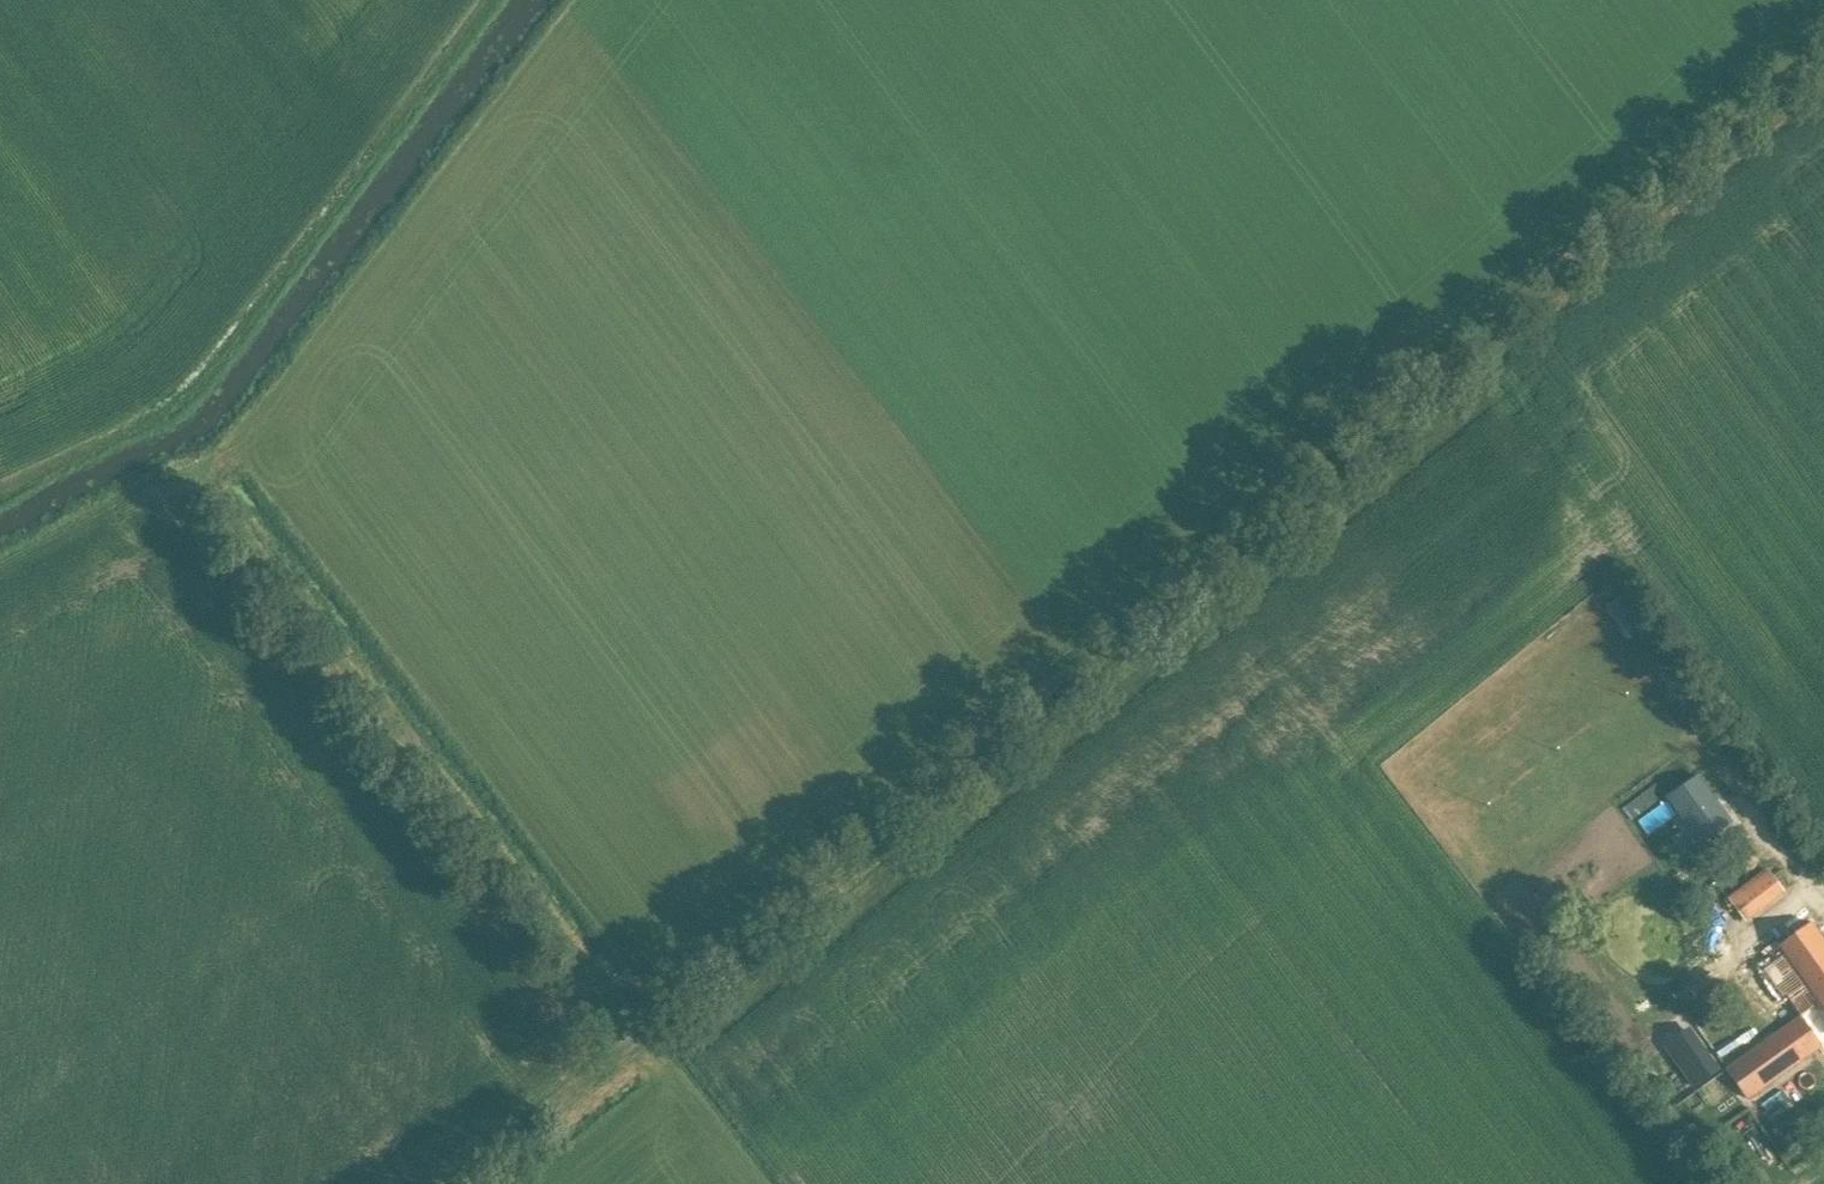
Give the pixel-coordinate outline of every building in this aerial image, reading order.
[(1733,822),(1716,799),(1698,775),(1668,797),(1703,844),(1717,833),(1733,822)] [(1730,900),(1743,917),(1782,887),(1769,870),(1730,900)] [(1801,1016),(1727,1069),(1747,1098),(1822,1045),(1823,1048),(1823,940),(1811,922),(1792,936),(1760,959),(1801,1016)] [(1710,1054),(1683,1072),(1694,1086),(1720,1068),(1710,1054)]
